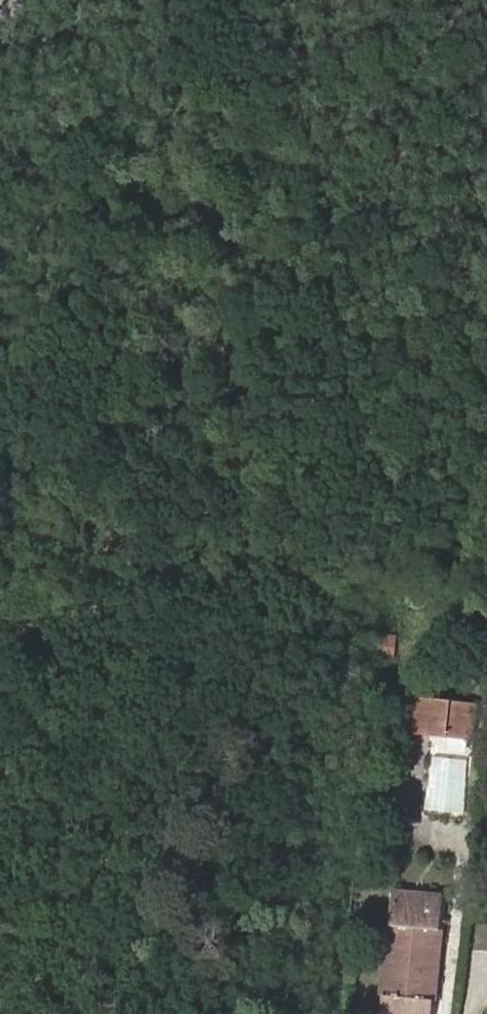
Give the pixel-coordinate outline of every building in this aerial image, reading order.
[(377,634),(376,657),(393,659),(395,635),(377,634)] [(473,701),(404,693),(401,723),(469,731),(473,701)] [(428,754),(423,810),(461,813),(466,757),(428,754)] [(400,939),(399,950),(433,953),(440,885),(421,883),(420,891),(405,890),(400,939)] [(387,949),(399,950),(400,939),(405,890),(393,889),(388,938),(387,949)] [(377,937),(376,949),(387,949),(388,938),(377,937)] [(387,949),(376,949),(373,992),(383,993),(387,949)] [(399,950),(387,949),(383,993),(382,1013),(392,1013),(399,950)] [(433,953),(399,950),(392,1013),(428,1013),(433,953)]
